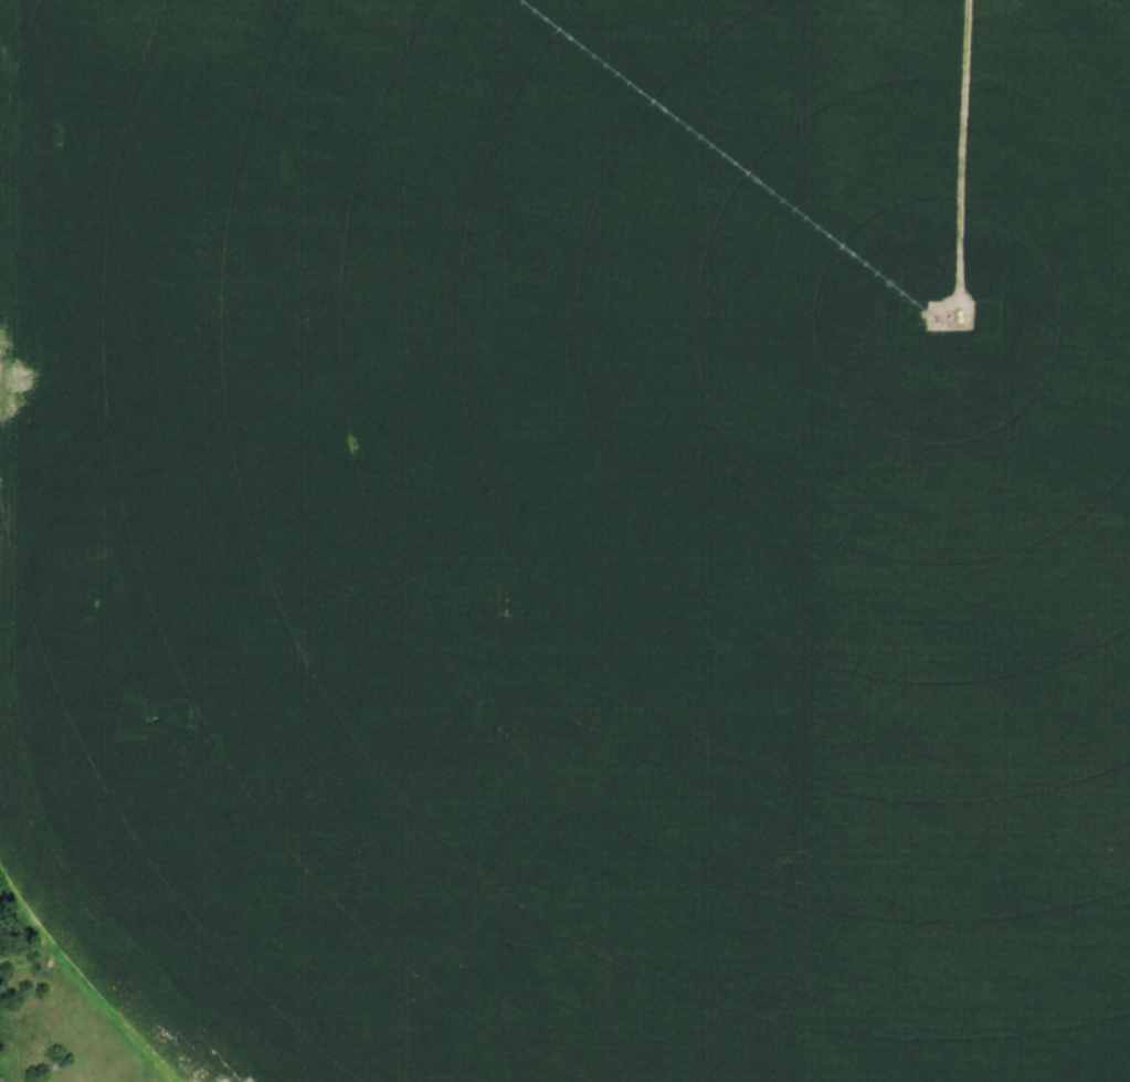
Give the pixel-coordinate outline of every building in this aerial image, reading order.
[(84,514),(104,514),(104,503),(84,503),(84,514)]
